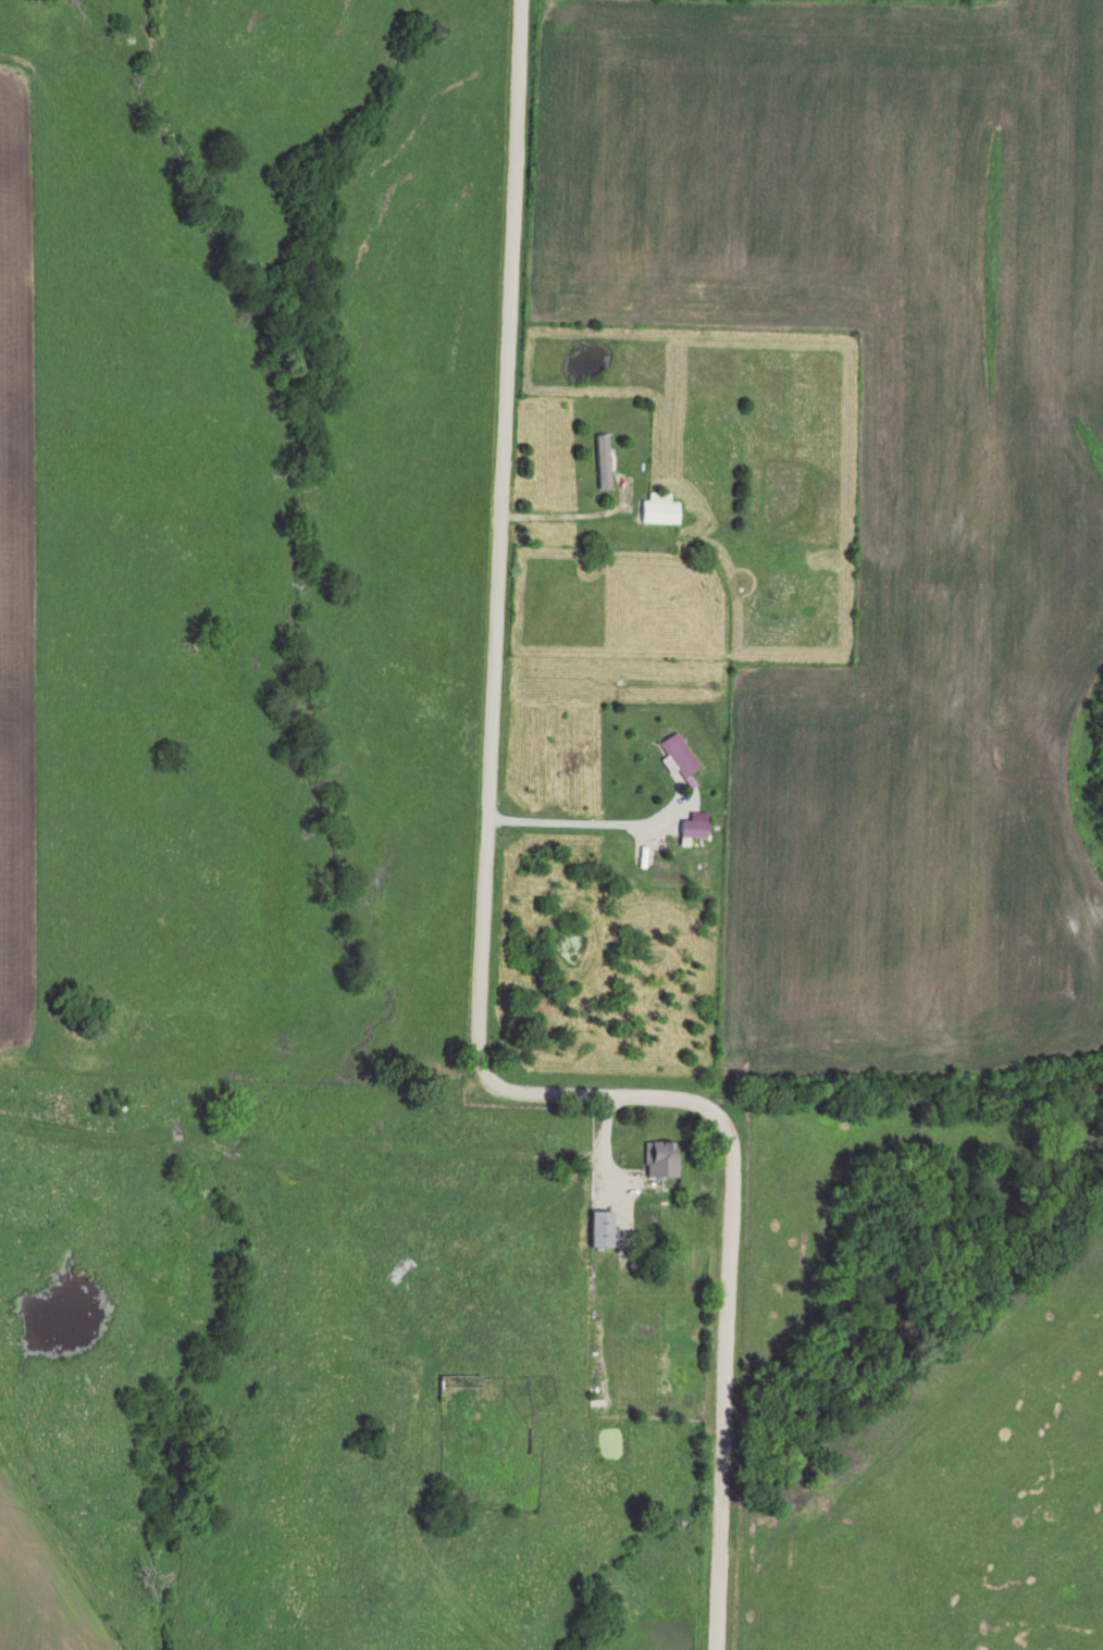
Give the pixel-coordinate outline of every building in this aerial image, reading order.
[(609,490),(609,436),(596,436),(597,490),(609,490)] [(670,494),(647,494),(647,502),(639,502),(639,525),(678,525),(678,502),(670,502),(670,494)] [(699,767),(674,732),(657,744),(682,778),(699,767)] [(688,839),(706,839),(706,820),(679,820),(679,846),(688,846),(688,839)] [(643,1144),(643,1179),(672,1179),(672,1144),(643,1144)] [(596,1220),(606,1220),(606,1202),(596,1202),(596,1220)] [(438,1389),(480,1389),(480,1375),(438,1375),(438,1389)]
